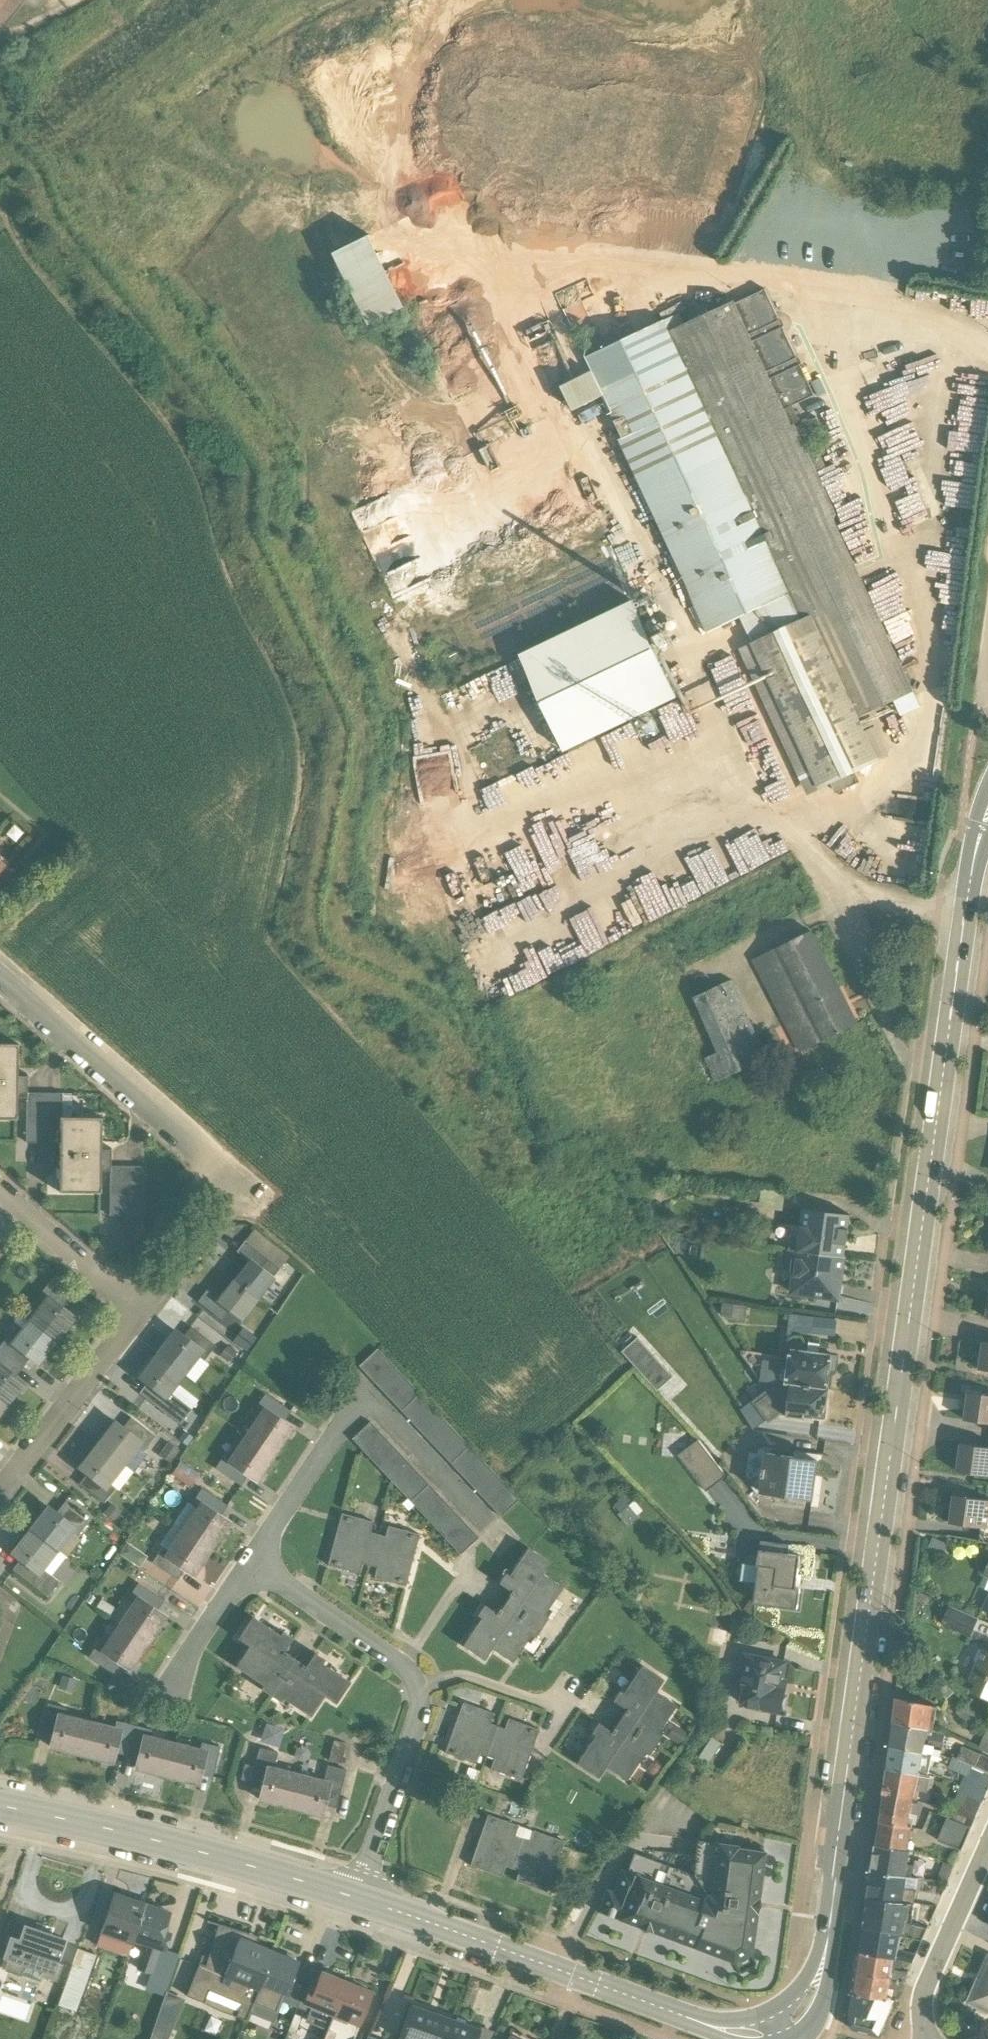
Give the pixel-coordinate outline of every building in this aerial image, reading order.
[(405,308),(369,236),(332,254),(369,326),(405,308)] [(592,372),(561,387),(572,411),(603,396),(622,439),(618,441),(708,633),(741,617),(752,643),(739,649),(807,795),(832,783),(836,793),(860,782),(856,772),(891,756),(871,712),(895,700),(902,715),(921,706),(833,517),(837,516),(794,425),(791,426),(784,411),(813,396),(797,358),(764,290),(735,304),(734,301),(683,325),(679,314),(584,358),(592,372)] [(631,601),(522,652),(568,749),(678,698),(631,601)] [(0,871),(0,883),(10,871),(4,866),(0,871)] [(811,931),(753,960),(800,1053),(858,1023),(811,931)] [(733,979),(694,998),(718,1053),(705,1058),(716,1082),(768,1058),(733,979)] [(24,1097),(26,1092),(26,1076),(15,1076),(15,1044),(0,1043),(0,1117),(14,1117),(14,1097),(24,1097)] [(26,1092),(24,1097),(24,1116),(35,1116),(36,1092),(26,1092)] [(48,1093),(36,1092),(35,1116),(47,1116),(48,1093)] [(59,1093),(48,1093),(47,1116),(58,1116),(59,1093)] [(35,1142),(35,1116),(24,1116),(24,1142),(35,1142)] [(47,1142),(47,1116),(35,1116),(35,1142),(47,1142)] [(58,1142),(58,1116),(47,1116),(47,1142),(58,1142)] [(97,1170),(108,1170),(109,1166),(109,1147),(98,1147),(98,1117),(58,1116),(58,1142),(58,1190),(97,1191),(97,1170)] [(109,1166),(108,1170),(108,1190),(119,1190),(119,1166),(109,1166)] [(131,1166),(119,1166),(119,1190),(131,1190),(131,1166)] [(143,1166),(131,1166),(131,1190),(143,1190),(143,1166)] [(107,1215),(119,1215),(119,1190),(108,1190),(107,1215)] [(119,1215),(131,1215),(131,1190),(119,1190),(119,1215)] [(143,1215),(143,1190),(131,1190),(131,1215),(143,1215)] [(789,1249),(845,1257),(851,1215),(801,1208),(799,1226),(792,1225),(789,1249)] [(232,1280),(256,1299),(273,1277),(271,1276),(286,1256),(252,1228),(234,1251),(247,1261),(232,1280)] [(839,1299),(845,1257),(789,1249),(785,1279),(792,1280),(790,1292),(839,1299)] [(196,1300),(220,1319),(227,1311),(239,1321),(256,1299),(232,1280),(217,1299),(204,1289),(196,1300)] [(27,1317),(54,1340),(72,1316),(64,1310),(72,1300),(48,1281),(32,1300),(37,1304),(27,1317)] [(721,1315),(747,1318),(748,1305),(723,1302),(721,1315)] [(0,1343),(0,1349),(22,1366),(27,1358),(36,1363),(54,1340),(27,1317),(19,1312),(12,1321),(20,1327),(14,1335),(8,1333),(0,1343)] [(835,1335),(836,1321),(834,1321),(834,1319),(791,1314),(789,1330),(835,1335)] [(153,1351),(183,1374),(194,1382),(207,1364),(201,1360),(214,1344),(189,1325),(182,1334),(172,1326),(153,1351)] [(230,1341),(244,1351),(254,1337),(241,1327),(230,1341)] [(625,1351),(658,1389),(673,1376),(640,1338),(625,1351)] [(983,1341),(979,1368),(987,1369),(987,1341),(983,1341)] [(790,1383),(830,1389),(831,1384),(830,1384),(834,1357),(835,1353),(820,1352),(821,1343),(811,1342),(810,1351),(791,1348),(790,1362),(781,1361),(781,1356),(745,1350),(744,1357),(761,1379),(777,1381),(790,1383)] [(375,1348),(357,1365),(365,1374),(383,1357),(375,1348)] [(5,1407),(24,1381),(15,1374),(22,1366),(0,1349),(0,1403),(5,1407)] [(136,1392),(185,1428),(195,1413),(190,1409),(197,1400),(176,1383),(183,1374),(153,1351),(133,1376),(143,1383),(136,1392)] [(383,1357),(365,1374),(373,1383),(392,1365),(383,1357)] [(392,1365),(373,1383),(382,1392),(400,1374),(392,1365)] [(400,1374),(382,1392),(390,1401),(408,1383),(400,1374)] [(788,1414),(790,1383),(777,1381),(752,1400),(769,1422),(781,1413),(788,1414)] [(408,1383),(390,1401),(398,1410),(417,1392),(408,1383)] [(828,1408),(830,1389),(790,1383),(788,1414),(824,1417),(826,1408),(828,1408)] [(968,1391),(964,1418),(987,1422),(987,1394),(968,1391)] [(417,1392),(398,1410),(406,1418),(425,1401),(417,1392)] [(242,1433),(272,1453),(289,1427),(281,1421),(288,1410),(263,1393),(252,1409),(257,1412),(242,1433)] [(425,1401),(406,1418),(415,1427),(433,1410),(425,1401)] [(433,1410),(415,1427),(423,1436),(442,1419),(433,1410)] [(92,1443),(130,1471),(145,1453),(142,1450),(154,1435),(128,1416),(122,1424),(112,1417),(92,1443)] [(442,1419),(423,1436),(431,1445),(450,1427),(442,1419)] [(368,1421),(350,1438),(358,1447),(376,1430),(368,1421)] [(450,1427),(431,1445),(440,1454),(458,1436),(450,1427)] [(384,1439),(376,1430),(358,1447),(366,1456),(384,1439)] [(244,1476),(254,1480),(272,1453),(242,1433),(228,1454),(223,1451),(213,1467),(239,1484),(244,1476)] [(458,1436),(440,1454),(448,1463),(467,1445),(458,1436)] [(384,1439),(366,1456),(375,1465),(393,1447),(384,1439)] [(679,1454),(707,1490),(726,1475),(699,1439),(679,1454)] [(157,1454),(169,1462),(178,1449),(167,1441),(157,1454)] [(76,1483),(102,1501),(113,1487),(116,1489),(130,1471),(92,1443),(73,1467),(83,1475),(76,1483)] [(961,1443),(957,1470),(987,1473),(987,1446),(961,1443)] [(467,1445),(448,1463),(456,1471),(475,1454),(467,1445)] [(393,1447),(375,1465),(383,1473),(401,1456),(393,1447)] [(820,1459),(750,1452),(746,1478),(756,1490),(815,1500),(820,1459)] [(475,1454),(456,1471),(465,1480),(483,1463),(475,1454)] [(401,1456),(383,1473),(391,1482),(409,1465),(401,1456)] [(199,1474),(179,1460),(170,1474),(189,1487),(199,1474)] [(483,1463),(465,1480),(473,1489),(492,1472),(483,1463)] [(409,1465),(391,1482),(400,1491),(418,1474),(409,1465)] [(492,1472),(473,1489),(482,1498),(500,1480),(492,1472)] [(418,1474),(400,1491),(408,1500),(426,1483),(418,1474)] [(500,1480),(482,1498),(490,1507),(508,1489),(500,1480)] [(426,1483),(408,1500),(416,1509),(435,1492),(426,1483)] [(172,1522),(174,1524),(211,1548),(229,1520),(220,1514),(226,1505),(200,1488),(189,1504),(186,1501),(172,1522)] [(508,1489),(490,1507),(498,1516),(517,1498),(508,1489)] [(435,1492),(416,1509),(425,1518),(443,1501),(435,1492)] [(954,1494),(950,1522),(987,1527),(987,1499),(954,1494)] [(443,1501),(425,1518),(433,1527),(451,1510),(443,1501)] [(27,1530),(63,1557),(64,1558),(79,1539),(75,1536),(86,1521),(62,1502),(55,1510),(46,1506),(27,1530)] [(102,1512),(115,1522),(120,1517),(117,1515),(120,1510),(110,1502),(102,1512)] [(451,1510),(433,1527),(441,1536),(460,1519),(451,1510)] [(332,1538),(371,1548),(376,1533),(368,1531),(371,1521),(339,1512),(332,1538)] [(460,1519),(441,1536),(450,1544),(468,1527),(460,1519)] [(174,1524),(150,1562),(175,1579),(181,1570),(191,1577),(211,1548),(174,1524)] [(383,1535),(376,1533),(371,1548),(410,1559),(417,1533),(386,1525),(383,1535)] [(468,1527),(450,1544),(458,1553),(476,1536),(468,1527)] [(63,1557),(27,1530),(10,1552),(18,1558),(10,1569),(45,1596),(57,1581),(50,1575),(63,1557)] [(933,1537),(926,1551),(940,1558),(947,1544),(933,1537)] [(325,1564),(357,1572),(360,1562),(367,1564),(371,1548),(332,1538),(325,1564)] [(798,1586),(803,1554),(789,1552),(790,1544),(762,1540),(758,1565),(759,1566),(757,1582),(754,1603),(799,1609),(802,1586),(798,1586)] [(478,1616),(459,1644),(481,1659),(489,1647),(510,1661),(520,1646),(530,1653),(539,1641),(532,1636),(545,1616),(549,1619),(560,1602),(552,1597),(559,1586),(539,1572),(547,1561),(524,1546),(506,1573),(502,1570),(495,1582),(508,1590),(505,1594),(506,1595),(497,1607),(496,1607),(493,1611),(481,1603),(474,1614),(478,1616)] [(371,1548),(367,1564),(374,1566),(371,1576),(403,1585),(410,1559),(371,1548)] [(757,1582),(759,1566),(758,1565),(744,1563),(741,1579),(757,1582)] [(983,1575),(984,1576),(979,1587),(987,1591),(987,1565),(983,1575)] [(117,1621),(147,1642),(166,1615),(156,1608),(162,1599),(136,1582),(126,1597),(122,1595),(114,1608),(105,1602),(100,1609),(117,1621)] [(942,1624),(971,1636),(978,1618),(949,1606),(942,1624)] [(281,1697),(308,1715),(322,1695),(333,1702),(348,1681),(320,1662),(323,1658),(312,1651),(303,1665),(281,1650),(290,1637),(280,1630),(278,1634),(250,1615),(235,1637),(247,1645),(233,1665),(261,1684),(259,1687),(278,1700),(281,1697)] [(86,1656),(112,1674),(118,1665),(128,1671),(147,1642),(117,1621),(102,1643),(97,1640),(86,1656)] [(983,1648),(982,1649),(979,1648),(974,1659),(977,1661),(968,1680),(976,1684),(972,1692),(987,1698),(987,1650),(983,1648)] [(782,1679),(785,1662),(744,1654),(737,1689),(743,1691),(740,1702),(780,1710),(781,1708),(784,1708),(787,1695),(784,1694),(786,1680),(782,1679)] [(591,1734),(573,1762),(595,1776),(603,1765),(623,1779),(642,1751),(645,1754),(659,1734),(655,1731),(673,1704),(653,1690),(660,1678),(638,1663),(620,1691),(616,1689),(609,1699),(622,1708),(608,1730),(595,1721),(587,1732),(591,1734)] [(928,1678),(947,1699),(954,1692),(936,1671),(928,1678)] [(56,1685),(69,1690),(75,1677),(61,1672),(56,1685)] [(897,1696),(894,1720),(934,1730),(938,1705),(897,1696)] [(451,1726),(489,1740),(494,1724),(487,1722),(491,1712),(460,1701),(451,1726)] [(64,1707),(46,1702),(38,1733),(50,1736),(48,1745),(79,1753),(88,1719),(63,1713),(64,1707)] [(957,1711),(970,1726),(978,1718),(966,1703),(957,1711)] [(501,1727),(494,1724),(489,1740),(527,1753),(536,1728),(505,1717),(501,1727)] [(113,1726),(88,1719),(79,1753),(110,1761),(114,1752),(124,1754),(132,1724),(114,1719),(113,1726)] [(894,1720),(891,1743),(940,1755),(941,1750),(934,1748),(935,1745),(926,1743),(928,1733),(933,1734),(934,1730),(894,1720)] [(150,1729),(132,1724),(124,1754),(134,1757),(130,1769),(163,1777),(172,1740),(149,1734),(150,1729)] [(476,1752),(484,1755),(489,1740),(451,1726),(442,1751),(473,1762),(476,1752)] [(333,1734),(326,1759),(338,1762),(345,1738),(333,1734)] [(713,1736),(700,1756),(710,1762),(723,1742),(713,1736)] [(984,1736),(979,1747),(987,1752),(987,1738),(984,1736)] [(172,1740),(163,1777),(196,1785),(199,1773),(210,1776),(218,1746),(199,1741),(198,1747),(172,1740)] [(487,1768),(518,1779),(527,1753),(489,1740),(484,1755),(491,1757),(487,1768)] [(891,1743),(888,1767),(929,1774),(932,1758),(939,1760),(940,1755),(891,1743)] [(963,1746),(957,1758),(970,1764),(987,1772),(987,1757),(963,1746)] [(257,1798),(288,1806),(297,1772),(272,1766),(276,1752),(258,1747),(248,1785),(260,1788),(257,1798)] [(954,1757),(949,1768),(965,1775),(970,1764),(957,1758),(954,1757)] [(297,1772),(288,1806),(319,1814),(321,1804),(334,1807),(344,1769),(336,1766),(325,1763),(322,1778),(297,1772)] [(970,1764),(964,1777),(987,1787),(987,1772),(970,1764)] [(884,1794),(884,1795),(914,1799),(915,1791),(932,1792),(935,1775),(929,1774),(888,1767),(887,1782),(886,1781),(884,1794)] [(964,1777),(959,1790),(983,1800),(987,1788),(987,1787),(964,1777)] [(983,1800),(959,1790),(953,1803),(978,1813),(983,1800)] [(884,1795),(881,1820),(909,1824),(914,1799),(884,1795)] [(978,1813),(953,1803),(948,1816),(972,1825),(978,1813)] [(485,1814),(476,1839),(515,1852),(520,1837),(513,1834),(516,1825),(485,1814)] [(972,1825),(948,1816),(938,1839),(962,1849),(972,1825)] [(877,1844),(909,1849),(912,1824),(909,1824),(881,1820),(877,1844)] [(523,1827),(516,1825),(513,1834),(520,1837),(523,1827)] [(530,1830),(523,1827),(520,1837),(527,1840),(530,1830)] [(527,1840),(520,1837),(515,1852),(553,1865),(561,1840),(531,1829),(530,1830),(527,1840)] [(476,1839),(468,1864),(499,1875),(502,1865),(509,1867),(515,1852),(476,1839)] [(762,1850),(735,1846),(735,1844),(695,1839),(691,1873),(683,1943),(730,1961),(748,1952),(762,1850)] [(872,1870),(912,1875),(914,1864),(910,1863),(911,1849),(909,1849),(877,1844),(872,1870)] [(596,1911),(683,1943),(691,1873),(632,1851),(625,1870),(619,1868),(611,1890),(604,1888),(596,1911)] [(553,1865),(515,1852),(509,1867),(516,1870),(513,1880),(544,1891),(553,1865)] [(868,1896),(916,1903),(919,1876),(912,1875),(872,1870),(868,1896)] [(94,1945),(126,1956),(131,1940),(144,1901),(111,1890),(97,1932),(99,1932),(94,1945)] [(863,1927),(902,1935),(922,1939),(928,1926),(913,1922),(916,1903),(868,1896),(863,1927)] [(144,1901),(131,1940),(142,1944),(134,1967),(151,1973),(158,1949),(163,1951),(169,1931),(164,1929),(169,1911),(144,1901)] [(234,2015),(244,2018),(247,2012),(272,1951),(254,1943),(257,1935),(217,1922),(206,1956),(201,1954),(184,1994),(202,2001),(206,2004),(209,2006),(213,2008),(219,2011),(225,2013),(230,2014),(234,2015)] [(55,1979),(61,1963),(56,1962),(64,1937),(22,1923),(17,1937),(8,1934),(0,1962),(0,1967),(39,1979),(40,1974),(55,1979)] [(863,1927),(859,1950),(898,1958),(913,1961),(916,1952),(901,1948),(901,1943),(900,1943),(902,1935),(863,1927)] [(56,2004),(74,2009),(93,1953),(77,1947),(56,2004)] [(856,1970),(905,1980),(908,1971),(896,1968),(898,1958),(859,1950),(856,1970)] [(272,1951),(247,2012),(272,2022),(280,2001),(289,1979),(296,1961),(294,1960),(293,1956),(284,1952),(281,1954),(272,1951)] [(968,2001),(987,2010),(987,1957),(968,2001)] [(324,2028),(345,1980),(342,1979),(341,1978),(340,1976),(339,1975),(337,1974),(335,1974),(334,1974),(333,1974),(332,1974),(331,1974),(330,1975),(319,1970),(313,1984),(309,1982),(307,1987),(300,2003),(308,2006),(306,2011),(303,2020),(324,2028)] [(852,1990),(888,1996),(889,1986),(901,1988),(905,1980),(856,1970),(852,1990)] [(294,2006),(303,1985),(289,1979),(280,2001),(294,2006)] [(345,1980),(324,2028),(320,2038),(351,2038),(370,1991),(345,1980)] [(142,2009),(156,2013),(163,1990),(164,1989),(150,1984),(142,2009)] [(300,2003),(307,1987),(303,1985),(294,2006),(306,2011),(308,2006),(300,2003)] [(147,2038),(165,2038),(182,1998),(163,1990),(156,2013),(147,2038)] [(846,2026),(881,2035),(897,1999),(888,1996),(852,1990),(846,2026)] [(452,2017),(408,2002),(395,2038),(445,2038),(452,2017)] [(445,2038),(474,2038),(478,2026),(452,2017),(445,2038)] [(478,2026),(474,2038),(487,2038),(490,2031),(478,2026)]
